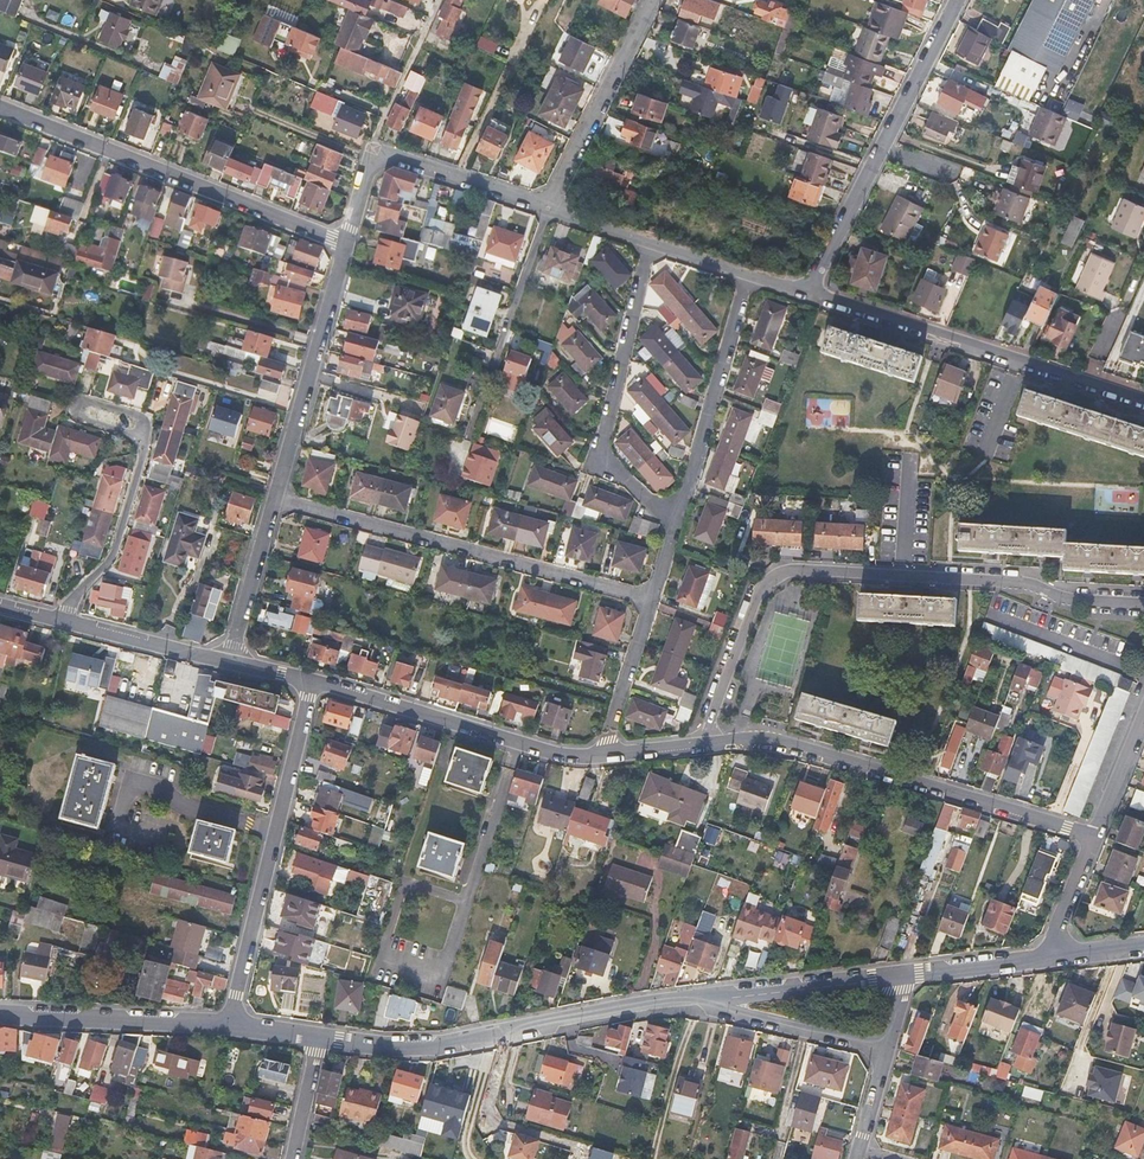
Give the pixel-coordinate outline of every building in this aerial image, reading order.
[(15,16),(22,0),(1,0),(0,2),(0,10),(15,16)] [(129,5),(156,16),(163,0),(131,0),(129,5)] [(384,0),(332,0),(332,1),(349,9),(365,16),(370,4),(380,8),(384,0)] [(458,9),(462,0),(448,0),(440,16),(444,18),(437,33),(442,35),(441,38),(444,39),(445,37),(454,41),(461,27),(457,25),(463,12),(461,12),(462,11),(458,9)] [(601,3),(626,15),(634,0),(602,0),(601,3)] [(681,15),(699,22),(707,0),(686,0),(681,15)] [(905,3),(902,11),(907,13),(920,17),(922,9),(924,10),(927,0),(896,0),(905,3)] [(1002,73),(1032,87),(1043,66),(1057,72),(1092,0),(1034,0),(1009,50),(1011,52),(1002,73)] [(408,8),(392,1),(387,10),(403,17),(408,8)] [(769,4),(761,1),(758,11),(757,13),(765,16),(764,18),(782,24),(787,9),(782,7),(782,6),(770,1),(769,4)] [(902,28),(907,13),(902,11),(877,2),(868,28),(889,36),(894,37),(898,27),(902,28)] [(727,6),(721,4),(715,17),(722,20),(727,6)] [(365,16),(349,9),(334,44),(342,47),(355,53),(361,38),(365,31),(368,32),(374,20),(365,16)] [(128,20),(104,10),(101,19),(107,21),(100,40),(117,47),(120,39),(124,28),(128,20)] [(297,28),(263,14),(253,40),(271,47),(274,39),(289,45),(287,49),(304,56),(306,50),(312,52),(319,37),(297,28)] [(700,27),(681,20),(677,30),(674,31),(672,36),(674,40),(694,46),(700,27)] [(1003,43),(1009,30),(1000,25),(994,37),(1003,43)] [(990,37),(970,26),(957,51),(977,62),(990,37)] [(880,63),(889,36),(868,28),(865,27),(856,54),(880,63)] [(124,28),(120,39),(124,41),(129,30),(124,28)] [(223,35),(216,49),(231,55),(237,40),(223,35)] [(493,55),(498,45),(481,36),(476,46),(493,55)] [(595,46),(573,36),(560,60),(582,71),(595,46)] [(8,71),(16,51),(0,45),(0,68),(8,71)] [(375,74),(388,80),(386,84),(395,88),(402,73),(355,53),(342,47),(335,62),(363,74),(365,69),(375,74)] [(845,79),(846,79),(854,82),(866,87),(869,77),(873,78),(874,75),(880,77),(884,67),(850,54),(846,65),(849,66),(845,79)] [(165,62),(159,77),(179,85),(187,64),(174,59),(172,65),(165,62)] [(198,97),(191,94),(188,101),(203,107),(206,100),(226,109),(241,73),(214,62),(198,97)] [(17,85),(40,94),(48,73),(26,64),(17,85)] [(700,84),(736,97),(743,77),(730,72),(731,69),(722,66),(721,69),(716,67),(712,77),(694,71),(690,81),(700,84)] [(396,104),(387,124),(401,130),(410,111),(411,112),(426,79),(411,72),(404,87),(412,90),(403,108),(396,104)] [(843,88),(846,79),(845,79),(826,72),(823,80),(843,88)] [(373,78),(386,84),(388,80),(375,74),(373,78)] [(558,77),(549,96),(574,108),(583,89),(558,77)] [(757,105),(763,89),(766,79),(759,77),(756,87),(754,86),(749,102),(757,105)] [(85,87),(63,78),(53,101),(63,106),(65,103),(77,108),(85,87)] [(854,82),(846,79),(843,88),(837,104),(844,107),(854,82)] [(970,89),(949,79),(938,102),(959,113),(963,105),(967,107),(970,100),(967,98),(970,89)] [(866,87),(854,82),(844,107),(868,115),(871,104),(867,103),(872,89),(866,87)] [(783,126),(797,89),(781,83),(775,98),(768,95),(760,117),(783,126)] [(742,100),(736,97),(700,84),(691,111),(712,118),(718,101),(739,109),(742,100)] [(101,86),(92,109),(114,118),(124,95),(101,86)] [(344,103),(317,91),(310,107),(334,117),(335,115),(338,116),(334,128),(356,137),(365,115),(343,106),(344,103)] [(667,103),(640,93),(634,112),(642,115),(649,117),(660,121),(667,103)] [(574,108),(549,96),(540,113),(565,125),(574,108)] [(1072,116),(1080,100),(1072,97),(1064,112),(1072,116)] [(1060,114),(1042,106),(1034,122),(1032,122),(1028,133),(1051,143),(1056,134),(1057,134),(1065,116),(1060,114)] [(422,107),(412,130),(434,140),(444,117),(422,107)] [(974,120),(977,113),(967,108),(963,115),(974,120)] [(126,132),(145,139),(154,116),(136,109),(126,132)] [(842,139),(837,137),(838,134),(843,117),(819,109),(809,140),(833,148),(834,146),(839,148),(842,139)] [(959,121),(933,110),(924,131),(945,140),(950,129),(955,130),(959,121)] [(208,119),(189,111),(180,131),(199,139),(208,119)] [(1112,126),(1116,118),(1103,112),(1099,120),(1112,126)] [(452,117),(441,142),(458,149),(469,125),(452,117)] [(477,149),(488,154),(489,151),(498,155),(512,127),(492,117),(477,149)] [(628,120),(624,131),(627,132),(626,135),(629,137),(628,141),(651,148),(657,130),(628,120)] [(164,122),(160,133),(169,137),(173,126),(164,122)] [(530,132),(516,159),(539,171),(553,143),(530,132)] [(16,159),(21,146),(12,142),(13,138),(0,134),(0,153),(16,159)] [(225,168),(230,158),(234,147),(215,138),(205,163),(214,167),(215,164),(225,168)] [(312,163),(333,172),(336,164),(338,165),(343,155),(319,145),(311,162),(312,163)] [(33,165),(41,168),(45,157),(47,152),(39,148),(33,165)] [(818,184),(822,185),(827,170),(831,159),(810,152),(801,178),(818,184)] [(52,160),(44,178),(65,187),(73,166),(69,165),(73,157),(64,153),(60,161),(52,158),(52,160)] [(599,153),(595,165),(613,172),(617,159),(599,153)] [(28,174),(44,178),(52,160),(45,157),(41,168),(33,165),(31,164),(28,174)] [(248,182),(256,186),(263,169),(255,166),(254,168),(230,158),(225,168),(224,171),(249,181),(248,182)] [(1024,159),(1014,183),(1038,191),(1046,167),(1024,159)] [(291,186),(287,196),(294,199),(302,178),(266,163),(263,169),(256,186),(266,189),(266,188),(271,177),(291,186)] [(333,172),(312,163),(310,167),(305,179),(309,181),(330,189),(332,184),(335,178),(337,173),(335,173),(333,172)] [(613,172),(595,165),(592,174),(603,178),(610,180),(628,187),(631,178),(624,175),(613,172)] [(627,166),(624,175),(631,178),(638,180),(642,171),(627,166)] [(396,170),(387,175),(381,199),(403,205),(405,200),(410,201),(410,200),(411,197),(415,198),(417,190),(414,189),(417,177),(396,170)] [(822,185),(825,186),(830,171),(827,170),(822,185)] [(105,174),(95,200),(106,204),(109,198),(125,204),(132,183),(115,177),(105,174)] [(815,193),(818,184),(801,178),(797,176),(790,197),(815,205),(819,195),(815,193)] [(271,177),(266,188),(287,196),(291,186),(271,177)] [(330,189),(309,181),(301,201),(322,210),(330,189)] [(818,184),(815,193),(819,195),(822,196),(825,186),(822,185),(818,184)] [(154,222),(159,207),(156,206),(160,195),(144,188),(139,201),(140,201),(138,205),(147,209),(143,218),(154,222)] [(1021,223),(1031,198),(1006,188),(996,213),(1021,223)] [(466,193),(456,190),(451,206),(461,209),(466,193)] [(627,190),(622,202),(635,207),(639,194),(627,190)] [(178,193),(168,222),(182,227),(184,221),(182,220),(190,198),(179,194),(178,193)] [(906,240),(922,208),(899,197),(883,229),(906,240)] [(1143,217),(1143,205),(1125,197),(1113,226),(1136,236),(1143,217)] [(428,207),(436,209),(437,203),(436,200),(430,199),(429,205),(428,207)] [(58,214),(79,220),(84,206),(63,200),(58,214)] [(428,207),(429,205),(410,200),(410,201),(409,206),(427,212),(428,207)] [(475,240),(453,234),(452,237),(448,251),(477,259),(496,203),(487,200),(475,240)] [(386,215),(381,233),(401,238),(405,227),(397,225),(401,207),(382,202),(378,213),(386,215)] [(199,206),(190,227),(200,231),(204,223),(216,228),(221,215),(199,206)] [(428,207),(427,212),(419,240),(446,247),(450,236),(452,237),(453,234),(456,226),(446,223),(442,234),(429,230),(432,218),(434,219),(436,209),(428,207)] [(72,220),(36,209),(32,222),(48,227),(47,231),(59,235),(61,229),(68,232),(72,220)] [(1073,215),(1060,242),(1070,246),(1083,220),(1073,215)] [(153,236),(161,239),(166,225),(159,222),(153,236)] [(112,273),(125,230),(121,229),(108,225),(105,237),(109,238),(106,247),(100,246),(98,250),(83,246),(78,262),(112,273)] [(997,262),(1009,235),(986,225),(974,252),(997,262)] [(267,249),(276,252),(279,245),(281,238),(272,235),(272,236),(248,228),(240,248),(264,256),(267,249)] [(496,229),(487,253),(515,262),(524,238),(496,229)] [(183,232),(178,246),(188,249),(193,235),(183,232)] [(937,235),(934,242),(954,251),(957,244),(937,235)] [(594,236),(583,265),(588,267),(591,260),(593,259),(601,238),(594,236)] [(306,243),(302,241),(299,249),(290,246),(286,258),(315,269),(323,249),(306,243)] [(382,241),(375,264),(398,271),(405,247),(382,241)] [(61,258),(72,261),(78,246),(67,243),(61,258)] [(935,243),(926,264),(933,267),(942,246),(935,243)] [(279,245),(276,252),(274,259),(280,261),(284,247),(279,245)] [(29,267),(30,266),(55,274),(60,257),(24,247),(22,256),(0,249),(0,259),(29,267)] [(876,288),(887,256),(863,248),(860,258),(852,256),(850,264),(857,266),(852,280),(876,288)] [(552,249),(544,273),(570,283),(571,280),(577,283),(583,265),(577,263),(579,258),(552,249)] [(630,276),(607,249),(592,261),(616,288),(630,276)] [(1103,289),(1115,261),(1092,250),(1075,289),(1102,300),(1106,290),(1103,289)] [(515,262),(487,253),(485,259),(513,268),(515,262)] [(976,261),(961,254),(954,270),(969,277),(976,261)] [(188,263),(165,256),(160,277),(165,279),(163,288),(184,294),(187,282),(184,282),(188,263)] [(30,266),(29,267),(0,259),(0,278),(51,293),(56,274),(55,274),(30,266)] [(538,271),(544,273),(547,263),(542,261),(538,271)] [(290,264),(286,279),(307,285),(310,286),(315,272),(290,264)] [(307,285),(286,279),(255,270),(251,285),(255,287),(263,283),(280,288),(273,311),(298,319),(306,295),(304,295),(307,285)] [(717,332),(665,272),(651,285),(676,315),(673,318),(662,306),(657,310),(673,329),(676,332),(681,328),(679,325),(682,322),(702,345),(717,332)] [(480,278),(472,276),(469,283),(478,286),(480,278)] [(938,299),(943,288),(924,279),(914,300),(933,309),(938,300),(939,299),(938,299)] [(709,282),(704,297),(713,299),(717,284),(709,282)] [(148,284),(144,300),(150,302),(154,285),(148,284)] [(587,295),(592,290),(588,286),(583,291),(587,295)] [(1039,286),(1038,288),(1033,297),(1024,316),(1043,325),(1057,295),(1039,286)] [(393,299),(397,300),(394,312),(392,320),(407,324),(408,320),(418,323),(426,295),(396,287),(393,299)] [(1033,297),(1017,289),(1001,324),(1011,328),(1009,331),(1015,334),(1024,316),(1033,297)] [(478,290),(471,309),(493,317),(500,298),(478,290)] [(587,295),(583,291),(575,297),(573,294),(567,310),(575,319),(584,310),(601,330),(616,317),(592,290),(587,295)] [(753,344),(770,350),(786,309),(769,303),(753,344)] [(493,317),(471,309),(465,329),(486,336),(493,317)] [(1064,347),(1079,319),(1059,309),(1045,338),(1064,347)] [(372,317),(349,312),(345,329),(367,335),(372,317)] [(559,340),(569,330),(562,323),(557,338),(559,340)] [(379,341),(388,344),(392,327),(383,325),(379,341)] [(574,336),(578,333),(573,327),(569,330),(574,336)] [(700,379),(678,353),(687,345),(684,341),(675,349),(664,336),(656,327),(642,340),(686,392),(700,379)] [(53,341),(60,343),(64,330),(57,328),(53,341)] [(823,351),(827,330),(820,328),(815,350),(823,351)] [(85,349),(84,350),(92,353),(102,355),(109,357),(115,336),(90,329),(87,342),(85,349)] [(461,339),(462,330),(452,329),(451,338),(461,339)] [(675,349),(684,341),(676,332),(673,329),(664,336),(675,349)] [(823,354),(915,383),(923,359),(831,329),(823,354)] [(569,330),(559,340),(575,358),(569,364),(581,377),(601,360),(578,333),(574,336),(569,330)] [(228,338),(226,346),(246,352),(262,357),(266,359),(269,348),(267,347),(269,338),(250,332),(247,343),(228,338)] [(1130,333),(1121,361),(1143,369),(1143,337),(1130,333)] [(378,341),(350,334),(345,354),(373,362),(378,341)] [(554,346),(537,340),(534,349),(544,353),(540,364),(546,367),(547,365),(552,351),(554,346)] [(246,352),(226,346),(212,343),(210,350),(244,360),(246,352)] [(401,348),(388,344),(385,352),(399,355),(401,348)] [(786,350),(781,362),(796,368),(801,356),(786,350)] [(551,370),(561,361),(552,351),(547,365),(551,370)] [(769,358),(752,351),(749,358),(748,358),(735,390),(753,397),(760,379),(765,368),(769,358)] [(39,353),(34,372),(76,384),(81,366),(39,353)] [(102,355),(92,353),(87,370),(96,373),(102,355)] [(509,380),(523,384),(531,360),(512,353),(505,371),(511,373),(509,380)] [(266,359),(262,357),(259,373),(281,379),(285,364),(266,359)] [(383,367),(365,361),(364,364),(342,358),(339,368),(346,369),(344,375),(360,379),(361,373),(370,375),(371,370),(381,372),(383,367)] [(232,363),(230,371),(242,374),(244,367),(232,363)] [(137,387),(148,390),(154,372),(130,364),(127,376),(113,372),(107,391),(134,399),(137,387)] [(337,370),(325,366),(323,374),(337,377),(338,372),(337,370)] [(944,367),(934,394),(958,403),(968,376),(944,367)] [(774,372),(765,368),(760,379),(769,383),(774,372)] [(563,375),(549,387),(572,414),(587,401),(563,375)] [(637,381),(627,389),(639,404),(651,418),(674,445),(689,433),(644,379),(639,383),(637,381)] [(279,385),(263,380),(261,388),(277,393),(279,385)] [(169,413),(149,478),(181,489),(184,479),(170,475),(197,389),(179,383),(171,407),(169,413)] [(445,421),(454,424),(465,394),(442,386),(431,416),(437,418),(445,421)] [(58,426),(56,432),(45,429),(53,402),(34,396),(34,397),(19,392),(16,400),(31,404),(19,443),(50,453),(49,458),(66,463),(70,450),(95,458),(101,438),(58,426)] [(1018,417),(1143,458),(1143,430),(1026,393),(1018,417)] [(8,397),(0,394),(0,423),(8,397)] [(683,396),(680,403),(695,409),(698,402),(683,396)] [(835,427),(836,400),(806,398),(805,426),(835,427)] [(348,420),(350,410),(363,414),(367,415),(369,406),(343,399),(342,403),(338,402),(331,400),(327,414),(329,415),(329,416),(328,418),(327,419),(327,421),(327,423),(328,425),(329,426),(330,428),(332,429),(334,430),(336,431),(338,431),(340,430),(342,429),(343,428),(344,427),(346,425),(346,423),(346,421),(346,420),(348,420)] [(764,411),(778,417),(782,406),(768,401),(764,411)] [(651,418),(639,404),(636,407),(639,410),(635,414),(644,425),(649,420),(651,418)] [(543,421),(549,416),(552,420),(557,415),(549,406),(538,415),(543,421)] [(209,431),(222,435),(220,443),(235,447),(244,414),(215,407),(209,431)] [(255,409),(248,429),(269,436),(275,415),(255,409)] [(706,482),(733,493),(738,479),(729,476),(752,417),(734,409),(706,482)] [(350,410),(348,420),(360,423),(363,414),(350,410)] [(778,417),(764,411),(760,423),(774,428),(778,417)] [(552,420),(549,416),(543,421),(538,415),(529,423),(548,445),(536,455),(552,461),(573,443),(552,420)] [(388,445),(410,453),(421,423),(398,416),(393,431),(389,430),(385,443),(389,444),(388,445)] [(644,425),(642,426),(652,438),(660,431),(649,420),(644,425)] [(631,431),(617,443),(657,490),(671,478),(631,431)] [(245,438),(242,448),(251,451),(255,441),(245,438)] [(489,488),(501,453),(475,444),(469,463),(470,463),(468,469),(467,469),(463,479),(489,488)] [(670,448),(668,455),(682,459),(684,452),(670,448)] [(336,456),(314,450),(304,487),(326,492),(336,456)] [(79,559),(98,565),(126,474),(126,475),(130,463),(120,460),(109,462),(107,469),(79,559)] [(585,513),(587,506),(601,511),(625,520),(632,502),(592,487),(586,506),(572,501),(578,482),(535,467),(528,485),(567,499),(561,515),(582,521),(585,513)] [(358,474),(352,498),(405,512),(411,488),(358,474)] [(140,577),(153,534),(156,535),(159,527),(154,526),(165,493),(146,487),(136,520),(138,520),(132,538),(131,537),(120,571),(140,577)] [(502,490),(500,499),(518,504),(520,495),(502,490)] [(254,500),(235,494),(227,521),(240,525),(241,521),(247,523),(254,500)] [(733,494),(726,511),(730,512),(729,515),(739,519),(747,499),(733,494)] [(441,496),(436,521),(465,529),(471,505),(441,496)] [(43,520),(46,521),(50,506),(35,502),(30,516),(43,520)] [(714,544),(726,511),(708,504),(696,537),(714,544)] [(601,511),(587,506),(585,513),(598,517),(601,511)] [(536,521),(539,510),(528,507),(525,518),(536,521)] [(547,534),(549,525),(536,521),(525,518),(495,510),(489,534),(543,549),(547,534)] [(196,519),(178,514),(164,561),(183,567),(187,555),(198,558),(204,537),(192,533),(196,519)] [(836,519),(835,526),(846,527),(847,519),(836,519)] [(37,536),(47,539),(52,523),(46,521),(43,520),(37,536)] [(220,520),(219,525),(233,529),(235,524),(220,520)] [(659,527),(634,520),(629,533),(655,540),(659,527)] [(756,521),(754,544),(801,547),(802,524),(784,523),(773,522),(756,521)] [(555,526),(549,525),(547,534),(552,536),(555,526)] [(818,525),(816,547),(863,551),(864,528),(846,527),(835,526),(818,525)] [(962,526),(960,552),(1065,559),(1064,571),(1143,576),(1143,550),(1066,545),(1067,531),(962,526)] [(299,558),(322,565),(330,536),(307,530),(299,558)] [(575,530),(568,556),(590,562),(597,536),(575,530)] [(620,543),(614,566),(640,574),(646,550),(620,543)] [(421,560),(385,549),(384,551),(366,545),(360,567),(414,583),(421,560)] [(41,558),(30,593),(45,597),(57,558),(42,554),(41,558)] [(15,588),(30,593),(41,558),(34,556),(33,560),(25,557),(15,588)] [(678,600),(696,607),(709,573),(691,566),(678,600)] [(460,610),(463,598),(490,605),(496,582),(443,567),(437,591),(454,595),(450,607),(460,610)] [(295,595),(292,610),(298,612),(311,615),(314,600),(320,578),(295,572),(295,573),(292,584),(289,593),(295,595)] [(715,576),(709,573),(696,607),(702,609),(715,576)] [(93,591),(91,603),(125,610),(127,601),(121,599),(123,587),(102,583),(100,593),(93,591)] [(190,614),(183,639),(201,643),(208,619),(213,620),(221,592),(201,585),(192,615),(190,614)] [(523,589),(517,612),(570,626),(577,603),(523,589)] [(861,595),(859,621),(955,627),(957,601),(861,595)] [(322,602),(314,600),(311,615),(322,618),(325,606),(322,602)] [(298,612),(292,610),(270,604),(264,624),(306,636),(306,634),(312,636),(313,634),(314,628),(316,622),(296,617),(298,612)] [(602,609),(594,636),(617,643),(624,616),(602,609)] [(708,636),(720,641),(729,617),(717,612),(708,636)] [(682,696),(686,687),(674,683),(676,678),(695,627),(677,620),(653,685),(682,696)] [(1083,763),(1064,812),(1081,817),(1085,806),(1082,794),(1090,792),(1088,783),(1094,782),(1092,772),(1099,771),(1097,760),(1103,758),(1101,749),(1108,747),(1106,738),(1113,737),(1110,727),(1117,725),(1115,716),(1121,715),(1119,705),(1128,703),(1131,693),(1130,692),(1134,682),(1122,678),(1123,676),(985,623),(979,638),(1113,690),(1083,763)] [(16,631),(3,627),(0,635),(0,668),(4,670),(16,631)] [(342,649),(351,652),(352,648),(355,639),(314,628),(313,634),(344,642),(342,649)] [(32,693),(46,649),(27,643),(29,635),(16,631),(4,670),(0,683),(0,698),(4,699),(8,685),(21,689),(32,693)] [(353,656),(350,670),(374,677),(378,665),(367,662),(368,659),(370,660),(373,651),(369,650),(371,642),(356,638),(355,639),(352,648),(351,652),(350,655),(353,656)] [(315,646),(311,658),(335,666),(339,654),(318,647),(321,641),(314,639),(312,645),(315,646)] [(587,652),(579,683),(587,685),(588,680),(599,684),(606,657),(602,656),(604,649),(587,644),(585,652),(587,652)] [(976,646),(962,683),(967,685),(972,673),(979,676),(981,670),(988,672),(995,653),(976,646)] [(92,687),(111,692),(119,661),(107,658),(106,663),(76,655),(69,679),(79,682),(77,687),(91,691),(92,687)] [(174,661),(169,660),(166,674),(175,677),(178,662),(174,661)] [(391,663),(390,665),(386,680),(391,681),(393,683),(404,686),(405,683),(411,684),(412,678),(410,678),(412,668),(398,664),(398,665),(391,663)] [(1021,665),(1012,689),(1023,693),(1025,687),(1038,692),(1044,674),(1031,669),(1032,669),(1021,665)] [(459,701),(464,686),(436,678),(432,688),(433,688),(432,694),(439,696),(459,702),(459,701)] [(674,683),(686,687),(687,683),(676,678),(674,683)] [(208,726),(216,697),(215,697),(219,683),(201,680),(190,720),(155,709),(147,739),(201,754),(208,726)] [(1093,691),(1066,680),(1054,711),(1078,721),(1084,705),(1086,700),(1088,701),(1093,691)] [(252,707),(276,714),(280,696),(219,683),(215,697),(216,697),(238,703),(252,707)] [(464,685),(464,686),(459,701),(487,709),(492,694),(464,685)] [(676,721),(688,726),(698,699),(685,694),(681,707),(676,721)] [(534,721),(540,705),(507,695),(501,715),(514,720),(513,721),(523,725),(525,719),(534,721)] [(805,695),(797,719),(889,747),(897,723),(805,695)] [(147,739),(155,709),(110,696),(102,726),(147,739)] [(634,700),(627,718),(660,730),(667,712),(634,700)] [(276,714),(252,707),(238,703),(235,716),(273,726),(273,725),(290,729),(293,718),(276,714)] [(334,711),(329,710),(326,721),(348,728),(354,709),(336,704),(334,711)] [(550,704),(543,723),(565,731),(572,711),(550,704)] [(974,709),(966,730),(992,740),(995,732),(1000,719),(974,709)] [(1000,719),(995,732),(1004,735),(1010,717),(1010,715),(1002,713),(1000,719)] [(403,729),(402,732),(396,730),(386,726),(380,744),(409,754),(416,731),(404,728),(403,729)] [(951,770),(966,730),(957,727),(942,766),(951,770)] [(995,732),(992,740),(1004,744),(1000,757),(987,752),(981,769),(1000,776),(1006,759),(1014,739),(1004,735),(995,732)] [(417,757),(435,763),(441,743),(423,737),(417,757)] [(1044,748),(1019,739),(1013,756),(1015,757),(1006,779),(1017,783),(1026,761),(1038,765),(1044,748)] [(331,741),(324,761),(331,764),(343,768),(345,769),(352,748),(331,741)] [(458,749),(448,782),(483,793),(494,760),(458,749)] [(249,769),(253,756),(247,755),(239,753),(237,758),(239,759),(238,765),(249,769)] [(80,756),(63,819),(99,829),(117,765),(80,756)] [(253,756),(249,769),(273,775),(276,763),(253,756)] [(1006,759),(1000,776),(1005,778),(1011,760),(1006,759)] [(765,811),(774,788),(747,778),(750,771),(735,766),(728,787),(737,790),(740,783),(745,784),(739,801),(765,811)] [(417,785),(427,787),(432,769),(422,767),(417,785)] [(527,802),(535,805),(544,779),(517,770),(510,791),(529,797),(527,802)] [(324,781),(334,785),(337,776),(320,771),(318,779),(324,781)] [(240,774),(237,782),(261,789),(264,780),(240,774)] [(706,794),(651,774),(641,800),(672,811),(670,818),(684,823),(686,820),(695,823),(706,794)] [(237,782),(221,777),(218,789),(262,801),(265,790),(261,789),(237,782)] [(588,777),(582,796),(589,799),(595,780),(588,777)] [(320,793),(316,807),(336,813),(343,794),(339,793),(341,787),(334,785),(324,781),(320,793)] [(832,781),(815,828),(826,832),(843,785),(832,781)] [(826,791),(801,782),(792,807),(818,815),(826,791)] [(1138,790),(1132,807),(1143,811),(1143,792),(1138,790)] [(312,806),(316,807),(320,793),(316,792),(312,806)] [(541,822),(570,832),(571,829),(577,809),(579,805),(550,794),(541,822)] [(935,827),(944,830),(946,831),(955,806),(945,803),(935,827)] [(336,813),(316,807),(313,817),(317,818),(313,830),(332,836),(339,814),(336,813)] [(593,820),(594,815),(577,809),(571,829),(588,835),(586,840),(596,843),(606,846),(609,837),(615,839),(620,824),(601,817),(599,822),(593,820)] [(975,831),(979,819),(981,814),(963,809),(957,824),(975,831)] [(373,824),(387,828),(391,815),(385,813),(382,819),(376,816),(373,824)] [(902,832),(919,838),(924,824),(907,818),(902,832)] [(1136,849),(1143,829),(1143,825),(1127,818),(1117,842),(1136,849)] [(990,823),(979,819),(975,831),(974,833),(985,837),(990,823)] [(192,853),(226,862),(228,853),(232,854),(236,840),(232,839),(234,830),(200,821),(192,853)] [(854,822),(849,834),(862,838),(866,826),(854,822)] [(944,830),(935,827),(927,850),(935,853),(944,830)] [(323,835),(302,828),(298,842),(319,849),(323,835)] [(663,856),(693,866),(703,837),(682,830),(677,848),(667,845),(663,856)] [(432,834),(421,867),(456,879),(466,844),(432,834)] [(972,839),(958,834),(946,867),(960,872),(972,839)] [(0,852),(0,873),(29,880),(36,854),(16,849),(18,840),(4,837),(0,852)] [(858,849),(846,845),(827,895),(830,896),(826,906),(836,909),(842,890),(845,891),(852,873),(850,872),(858,849)] [(43,863),(52,866),(56,848),(48,846),(43,863)] [(1040,849),(1033,866),(1043,870),(1042,873),(1047,875),(1057,849),(1050,847),(1048,852),(1040,849)] [(935,853),(927,850),(924,860),(932,863),(935,853)] [(1116,850),(1107,878),(1129,885),(1138,857),(1116,850)] [(334,879),(338,867),(300,854),(296,867),(324,876),(334,879)] [(815,869),(824,872),(829,857),(821,854),(815,869)] [(345,856),(343,864),(359,867),(361,859),(345,856)] [(689,877),(693,866),(663,856),(660,867),(689,877)] [(1057,858),(1051,872),(1060,876),(1065,862),(1057,858)] [(606,889),(621,894),(623,890),(644,897),(652,875),(614,863),(606,889)] [(350,871),(338,867),(334,879),(334,880),(345,883),(347,878),(350,871)] [(369,876),(350,870),(350,871),(347,878),(367,884),(369,876)] [(231,914),(236,896),(156,874),(151,892),(231,914)] [(334,879),(324,876),(319,891),(329,894),(334,880),(334,879)] [(1129,885),(1107,878),(1105,877),(1096,906),(1122,915),(1130,892),(1129,892),(1131,885),(1129,885)] [(643,902),(644,897),(623,890),(621,894),(643,902)] [(283,924),(292,927),(296,914),(299,900),(287,896),(280,922),(267,919),(266,926),(281,930),(283,924)] [(708,897),(705,903),(713,906),(715,900),(708,897)] [(59,915),(62,904),(42,898),(38,909),(59,915)] [(986,924),(1007,933),(1017,910),(1004,905),(997,902),(995,901),(986,924)] [(749,932),(761,937),(761,935),(774,939),(781,919),(756,910),(758,907),(746,903),(735,934),(747,938),(749,932)] [(62,904),(59,915),(64,917),(65,917),(68,906),(62,904)] [(60,931),(64,917),(59,915),(38,909),(29,907),(25,921),(60,931)] [(708,909),(704,907),(693,938),(696,940),(689,961),(712,969),(720,948),(701,942),(703,935),(708,937),(715,915),(707,912),(708,909)] [(942,929),(961,936),(969,915),(950,907),(942,929)] [(881,949),(890,952),(903,916),(894,913),(881,949)] [(296,914),(292,927),(301,930),(305,917),(296,914)] [(791,940),(809,946),(816,927),(785,916),(777,940),(790,944),(791,940)] [(181,919),(172,948),(175,949),(197,955),(205,926),(181,919)] [(686,923),(683,932),(694,935),(697,927),(686,923)] [(10,931),(21,934),(23,927),(12,924),(10,931)] [(79,952),(96,957),(102,941),(106,929),(88,924),(79,952)] [(496,956),(502,957),(510,932),(501,929),(499,936),(502,937),(496,956)] [(301,963),(308,965),(315,939),(302,935),(301,937),(284,932),(277,951),(296,956),(295,961),(301,963)] [(694,935),(683,932),(680,939),(682,939),(679,948),(677,947),(676,950),(665,945),(657,967),(668,971),(665,981),(676,985),(694,935)] [(761,937),(749,932),(747,938),(759,942),(761,937)] [(113,945),(102,941),(96,957),(108,959),(113,945)] [(574,959),(572,963),(577,965),(577,966),(587,970),(595,972),(604,975),(614,947),(602,943),(599,951),(584,946),(582,952),(577,950),(574,959)] [(197,955),(175,949),(171,962),(196,969),(200,956),(197,955)] [(22,976),(47,981),(51,958),(26,953),(22,976)] [(479,982),(493,986),(500,962),(502,957),(496,956),(489,953),(479,982)] [(149,962),(170,968),(171,962),(150,956),(149,962)] [(567,979),(572,963),(574,959),(566,956),(562,965),(557,963),(554,973),(538,967),(531,988),(556,997),(562,977),(567,979)] [(276,967),(300,971),(301,963),(295,961),(277,957),(276,967)] [(170,968),(149,962),(140,995),(153,999),(153,997),(162,999),(162,998),(167,979),(170,968)] [(500,962),(493,986),(516,993),(524,969),(500,962)] [(300,971),(276,967),(276,972),(275,979),(273,989),(297,993),(300,971)] [(225,991),(228,979),(200,971),(193,996),(195,997),(192,1008),(202,1008),(204,999),(200,998),(204,985),(225,991)] [(1133,996),(1143,1000),(1143,978),(1140,976),(1137,985),(1133,996)] [(167,979),(162,998),(175,1002),(182,1003),(184,994),(187,995),(189,985),(167,979)] [(1133,996),(1137,985),(1122,979),(1115,996),(1132,1002),(1133,996)] [(363,983),(340,980),(336,1009),(359,1012),(363,983)] [(1059,1013),(1085,1024),(1097,994),(1070,984),(1059,1013)] [(442,1003),(462,1009),(467,991),(448,985),(442,1003)] [(376,1015),(387,1018),(392,993),(381,990),(376,1015)] [(416,1001),(392,995),(387,1016),(400,1019),(401,1016),(412,1019),(416,1001)] [(1022,1010),(992,999),(983,1021),(1013,1032),(1022,1010)] [(966,1007),(959,1004),(956,1010),(960,1012),(956,1021),(961,1023),(954,1040),(963,1044),(970,1027),(971,1027),(978,1008),(967,1003),(966,1007)] [(906,1051),(919,1055),(931,1023),(919,1019),(913,1039),(911,1038),(906,1051)] [(1017,1066),(1032,1072),(1037,1059),(1033,1057),(1041,1037),(1040,1036),(1042,1029),(1024,1023),(1022,1029),(1014,1050),(1022,1053),(1017,1066)] [(1136,1030),(1114,1023),(1112,1032),(1110,1032),(1107,1042),(1108,1042),(1106,1052),(1128,1058),(1136,1030)] [(669,1031),(651,1026),(644,1051),(665,1057),(669,1043),(666,1042),(669,1031)] [(17,1030),(0,1029),(0,1050),(5,1050),(16,1050),(17,1030)] [(612,1031),(609,1044),(618,1046),(624,1048),(623,1055),(626,1055),(627,1056),(633,1032),(621,1029),(620,1033),(612,1031)] [(59,1041),(23,1032),(22,1059),(34,1063),(36,1057),(54,1061),(59,1041)] [(127,1034),(125,1034),(113,1070),(129,1075),(132,1065),(138,1047),(142,1035),(127,1034)] [(580,1036),(578,1043),(592,1047),(594,1040),(580,1036)] [(730,1036),(722,1066),(745,1072),(752,1043),(730,1036)] [(74,1065),(81,1044),(75,1042),(68,1040),(64,1051),(66,1052),(63,1062),(74,1065)] [(94,1066),(101,1068),(108,1047),(90,1041),(80,1069),(92,1072),(94,1066)] [(1060,1053),(1063,1045),(1053,1041),(1050,1049),(1060,1053)] [(148,1050),(138,1047),(132,1065),(143,1067),(148,1050)] [(757,1060),(750,1085),(776,1093),(783,1067),(785,1068),(789,1051),(779,1049),(775,1065),(757,1060)] [(162,1055),(155,1053),(153,1063),(172,1068),(172,1071),(189,1075),(189,1073),(197,1075),(200,1063),(162,1053),(162,1055)] [(573,1064),(540,1053),(534,1072),(550,1077),(549,1081),(566,1086),(573,1064)] [(623,1066),(626,1066),(623,1076),(619,1091),(642,1097),(649,1072),(644,1071),(647,1061),(627,1056),(626,1055),(623,1066)] [(943,1061),(919,1055),(914,1075),(938,1081),(943,1061)] [(944,1055),(943,1061),(957,1066),(959,1059),(944,1055)] [(813,1057),(807,1080),(841,1090),(845,1077),(841,1076),(844,1066),(813,1057)] [(263,1067),(261,1076),(257,1075),(256,1083),(269,1086),(267,1096),(284,1101),(287,1091),(284,1090),(289,1065),(265,1059),(263,1067)] [(996,1076),(998,1071),(973,1063),(970,1069),(996,1076)] [(998,1071),(996,1076),(1006,1079),(1010,1066),(1001,1063),(998,1071)] [(1096,1066),(1094,1075),(1091,1074),(1088,1085),(1091,1086),(1088,1095),(1115,1102),(1123,1074),(1096,1066)] [(54,1086),(55,1081),(58,1071),(54,1070),(49,1084),(54,1086)] [(398,1070),(392,1093),(405,1097),(418,1101),(424,1078),(398,1070)] [(189,1075),(172,1071),(171,1074),(188,1079),(189,1075)] [(325,1071),(317,1103),(334,1107),(342,1076),(325,1071)] [(672,1109),(694,1115),(702,1081),(692,1078),(691,1079),(680,1076),(672,1109)] [(68,1084),(65,1094),(90,1100),(94,1087),(69,1080),(68,1084)] [(68,1084),(55,1081),(54,1086),(52,1091),(65,1094),(68,1084)] [(469,1096),(432,1083),(422,1113),(444,1121),(440,1134),(454,1139),(469,1096)] [(903,1083),(889,1137),(911,1143),(926,1090),(903,1083)] [(94,1087),(90,1100),(107,1105),(110,1092),(94,1087)] [(1041,1099),(1043,1089),(1032,1088),(1030,1097),(1041,1099)] [(368,1091),(367,1095),(358,1092),(346,1089),(338,1117),(357,1121),(358,1118),(366,1120),(374,1122),(382,1094),(368,1091)] [(821,1097),(802,1091),(792,1125),(811,1130),(821,1097)] [(405,1097),(392,1093),(391,1098),(404,1102),(405,1097)] [(535,1093),(531,1107),(537,1108),(533,1120),(558,1127),(561,1117),(567,1119),(571,1104),(535,1093)] [(251,1114),(255,1099),(247,1097),(244,1109),(249,1111),(249,1113),(251,1114)] [(255,1099),(251,1114),(268,1118),(269,1113),(273,1114),(275,1104),(255,1099)] [(1023,1099),(1022,1104),(1039,1109),(1041,1104),(1023,1099)] [(528,1118),(533,1120),(537,1108),(531,1107),(528,1118)] [(72,1115),(58,1111),(50,1150),(61,1153),(63,1153),(72,1115)] [(238,1134),(266,1141),(271,1121),(243,1114),(238,1134)] [(564,1129),(567,1119),(561,1117),(558,1127),(564,1129)] [(1138,1156),(1143,1143),(1143,1130),(1128,1123),(1117,1147),(1138,1156)] [(940,1147),(981,1158),(994,1158),(999,1140),(947,1125),(940,1147)] [(813,1158),(828,1158),(831,1158),(838,1158),(842,1143),(825,1138),(828,1129),(822,1127),(815,1148),(813,1158)] [(845,1134),(828,1129),(825,1138),(842,1143),(845,1134)] [(199,1146),(206,1148),(209,1136),(188,1131),(185,1142),(199,1146)] [(382,1131),(378,1144),(421,1156),(427,1137),(406,1131),(405,1137),(382,1131)] [(263,1154),(266,1141),(238,1134),(231,1133),(228,1143),(238,1146),(237,1148),(263,1154)] [(456,1151),(468,1154),(472,1137),(461,1134),(456,1151)] [(518,1135),(511,1157),(517,1158),(533,1158),(538,1142),(518,1135)] [(815,1148),(788,1141),(784,1156),(797,1158),(813,1158),(815,1148)] [(749,1146),(732,1142),(728,1158),(746,1158),(749,1146)] [(224,1152),(206,1148),(199,1146),(196,1158),(222,1158),(224,1152)] [(592,1147),(589,1158),(609,1158),(611,1153),(592,1147)] [(1011,1158),(1057,1158),(1015,1147),(1011,1158)] [(50,1150),(42,1148),(40,1158),(59,1158),(61,1153),(50,1150)] [(338,1150),(336,1158),(360,1158),(361,1157),(338,1150)]
